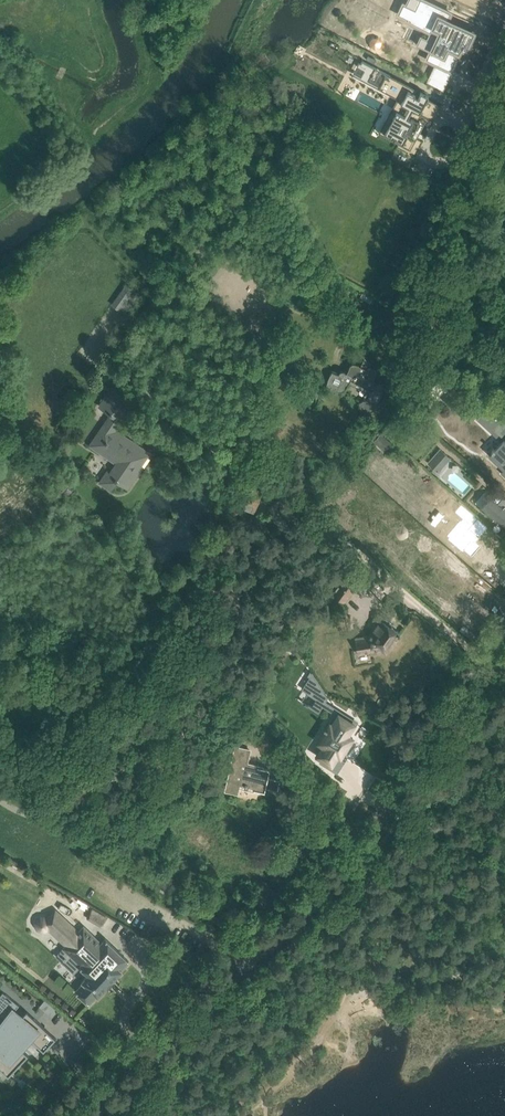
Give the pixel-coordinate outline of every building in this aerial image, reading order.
[(399,14),(408,18),(407,19),(432,32),(438,35),(437,35),(438,35),(438,36),(432,50),(431,49),(427,59),(437,64),(429,81),(442,88),(446,79),(451,70),(461,47),(463,48),(462,48),(463,48),(465,42),(468,44),(473,34),(474,32),(447,19),(450,12),(425,0),(420,0),(417,6),(405,1),(399,14)] [(377,69),(377,68),(362,60),(358,67),(364,70),(360,76),(369,80),(371,76),(372,76),(373,74),(373,73),(375,68),(377,69)] [(392,107),(378,133),(390,139),(392,137),(393,138),(394,136),(396,137),(395,139),(396,140),(395,142),(410,150),(416,139),(404,132),(406,127),(409,128),(413,120),(408,117),(413,109),(417,111),(433,120),(441,105),(427,98),(429,96),(421,91),(419,94),(416,92),(415,95),(402,88),(397,99),(392,108),(392,107)] [(504,366),(504,348),(492,352),(494,357),(495,357),(496,361),(493,362),(496,372),(502,370),(501,367),(504,366)] [(332,371),(326,384),(331,386),(332,385),(336,387),(335,388),(339,390),(341,390),(343,390),(345,388),(346,386),(349,382),(366,389),(363,395),(362,401),(360,403),(359,403),(363,413),(367,413),(369,412),(372,410),(374,409),(376,407),(377,406),(382,393),(385,385),(381,384),(380,384),(378,384),(377,384),(376,385),(372,382),(378,370),(369,366),(370,364),(363,361),(361,365),(356,363),(354,363),(353,363),(352,363),(351,363),(351,364),(350,365),(347,372),(344,371),(343,371),(342,371),(341,371),(340,371),(340,372),(339,374),(332,371)] [(111,414),(97,434),(90,445),(118,464),(110,475),(129,488),(137,477),(132,474),(138,464),(140,466),(147,455),(139,449),(141,447),(136,444),(133,448),(128,444),(129,442),(116,433),(141,397),(116,380),(98,405),(111,414)] [(496,422),(504,412),(504,403),(494,396),(493,397),(490,393),(483,401),(487,403),(481,409),(496,422)] [(489,455),(504,470),(504,422),(502,419),(492,429),(504,441),(504,442),(502,440),(489,455)] [(384,450),(391,442),(380,433),(373,441),(384,450)] [(441,461),(445,464),(451,457),(440,448),(428,461),(435,467),(441,461)] [(243,484),(235,503),(254,511),(262,492),(243,484)] [(504,526),(504,505),(492,494),(480,509),(498,524),(500,522),(503,525),(504,526)] [(465,549),(473,556),(482,545),(478,541),(477,540),(479,537),(481,538),(482,537),(473,529),(481,519),(457,498),(450,506),(464,517),(462,519),(461,519),(448,534),(450,536),(449,538),(463,550),(465,549)] [(350,569),(332,593),(344,601),(362,577),(350,569)] [(355,638),(356,643),(357,654),(371,652),(370,653),(385,651),(387,652),(400,632),(388,624),(390,621),(378,613),(373,620),(376,622),(366,636),(355,638)] [(295,644),(289,648),(293,654),(299,650),(295,644)] [(310,677),(302,689),(307,691),(306,693),(307,693),(307,692),(325,703),(326,701),(328,697),(310,671),(307,675),(310,677)] [(326,729),(311,751),(321,758),(323,759),(322,761),(327,764),(335,752),(341,756),(342,754),(347,746),(344,744),(351,735),(350,735),(348,734),(355,723),(339,713),(332,724),(330,723),(327,727),(326,726),(324,725),(323,727),(326,729)] [(233,760),(228,779),(226,790),(237,792),(239,783),(254,787),(253,790),(265,792),(266,787),(277,789),(280,779),(269,776),(270,769),(258,767),(258,766),(246,763),(250,749),(236,746),(232,760),(233,760)] [(122,970),(121,969),(129,960),(105,938),(101,942),(83,925),(78,931),(55,909),(48,918),(44,916),(40,916),(37,918),(35,921),(35,925),(37,929),(40,931),(44,931),(48,928),(65,945),(63,947),(80,964),(79,965),(88,974),(82,980),(83,982),(75,990),(89,1003),(97,995),(98,996),(107,986),(113,980),(122,970)] [(9,1066),(14,1060),(19,1065),(28,1055),(21,1049),(31,1039),(44,1051),(55,1038),(26,1011),(21,1017),(14,1011),(18,1005),(8,996),(3,993),(0,997),(0,1018),(4,1021),(0,1026),(0,1058),(9,1066)]
